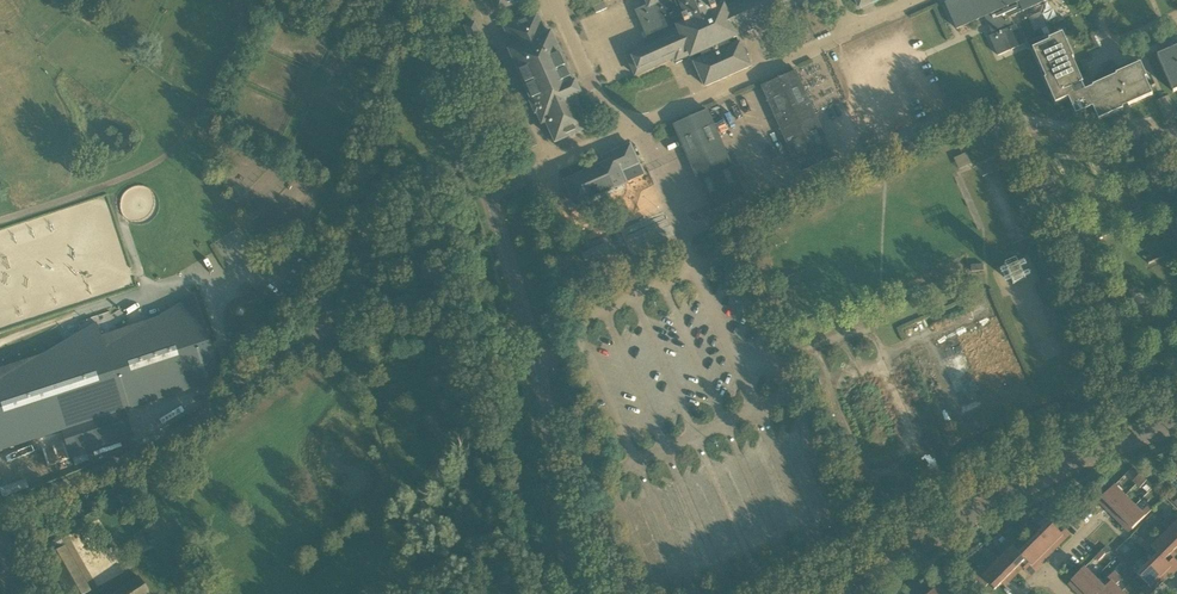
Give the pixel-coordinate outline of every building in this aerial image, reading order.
[(498,10),(521,0),(493,0),(498,10)] [(607,8),(603,0),(590,0),(596,13),(607,8)] [(649,6),(637,11),(638,14),(645,30),(650,28),(653,34),(648,36),(651,44),(626,55),(636,76),(671,60),(672,62),(691,54),(691,56),(701,52),(704,59),(695,63),(702,80),(705,86),(750,66),(746,56),(740,43),(731,47),(728,40),(737,36),(736,34),(750,28),(749,25),(789,7),(786,0),(646,0),(649,6)] [(991,37),(990,37),(990,38),(991,38),(998,54),(997,55),(998,55),(1024,44),(1023,43),(1022,44),(1015,27),(1016,27),(1015,26),(1012,27),(1008,18),(1022,11),(1023,12),(1024,11),(1023,10),(1046,0),(955,0),(946,4),(946,3),(945,3),(957,29),(958,29),(957,28),(988,15),(996,34),(991,37)] [(515,49),(512,51),(511,51),(533,101),(531,103),(536,115),(538,113),(543,124),(547,122),(556,142),(588,128),(575,97),(581,95),(576,82),(574,84),(551,33),(547,35),(543,26),(538,13),(505,28),(515,49)] [(481,36),(478,29),(475,23),(465,27),(471,41),(481,36)] [(1032,48),(1043,73),(1046,72),(1048,77),(1044,78),(1055,103),(1068,98),(1076,114),(1092,107),(1098,120),(1123,109),(1121,105),(1126,103),(1127,105),(1152,94),(1149,88),(1155,85),(1150,75),(1146,76),(1140,63),(1115,74),(1116,75),(1092,86),(1093,87),(1085,90),(1081,83),(1083,82),(1072,58),(1073,58),(1062,33),(1049,39),(1047,35),(1036,40),(1039,45),(1032,48)] [(1157,56),(1173,92),(1176,90),(1176,47),(1157,56)] [(762,86),(800,172),(834,157),(796,71),(762,86)] [(1176,116),(1176,111),(1170,94),(1157,99),(1166,121),(1176,116)] [(709,204),(712,211),(746,197),(708,110),(674,125),(709,204)] [(514,136),(521,151),(535,145),(529,130),(514,136)] [(643,174),(642,171),(630,145),(618,150),(617,149),(612,152),(612,153),(603,157),(606,164),(566,182),(576,205),(626,183),(625,182),(643,174)] [(637,215),(656,209),(649,185),(629,192),(637,215)] [(586,264),(599,257),(610,253),(606,243),(595,248),(582,254),(586,264)] [(0,367),(0,450),(220,378),(195,304),(99,335),(95,323),(63,333),(67,345),(0,367)] [(1143,477),(1140,474),(1133,481),(1136,484),(1143,477)] [(1143,477),(1136,484),(1140,488),(1147,481),(1143,477)] [(1167,479),(1160,485),(1166,493),(1173,486),(1167,479)] [(1111,508),(1124,496),(1114,485),(1098,501),(1104,508),(1108,505),(1111,508)] [(1124,496),(1111,508),(1115,512),(1111,515),(1118,522),(1134,506),(1124,496)] [(1134,506),(1118,522),(1125,529),(1128,525),(1132,529),(1151,510),(1147,506),(1141,512),(1134,506)] [(1175,522),(1171,518),(1169,516),(1165,520),(1176,532),(1176,520),(1175,522)] [(1165,520),(1161,523),(1167,530),(1161,536),(1176,553),(1176,532),(1165,520)] [(1059,546),(1070,535),(1065,529),(1061,533),(1049,522),(1039,532),(1052,546),(1055,542),(1059,546)] [(1052,546),(1039,532),(1033,526),(1029,530),(1035,536),(1029,543),(1045,559),(1052,552),(1048,549),(1052,546)] [(34,534),(38,542),(46,537),(42,529),(34,534)] [(146,533),(145,534),(143,531),(137,534),(138,538),(137,538),(143,550),(152,544),(146,533)] [(1005,539),(1012,546),(1015,543),(1009,536),(1005,539)] [(1151,546),(1158,553),(1164,560),(1167,556),(1171,560),(1176,553),(1161,536),(1155,542),(1148,536),(1145,540),(1151,546)] [(1019,553),(1012,546),(1005,539),(1001,543),(1008,550),(1002,556),(1018,573),(1025,566),(1021,562),(1025,559),(1018,553),(1019,553)] [(1148,550),(1151,546),(1145,540),(1141,543),(1148,550)] [(1045,559),(1029,543),(1019,553),(1018,553),(1025,559),(1031,566),(1035,562),(1038,566),(1045,559)] [(45,556),(67,593),(84,593),(90,591),(64,545),(45,556)] [(1105,554),(1102,551),(1094,558),(1098,561),(1105,554)] [(1171,566),(1164,560),(1158,553),(1148,564),(1164,580),(1170,573),(1167,570),(1171,566)] [(1018,573),(1002,556),(996,562),(989,555),(985,560),(992,566),(1005,579),(1008,576),(1011,579),(1018,573)] [(1148,564),(1138,574),(1148,585),(1144,589),(1149,593),(1150,593),(1154,590),(1150,587),(1154,583),(1157,587),(1164,580),(1148,564)] [(1005,579),(992,566),(983,575),(979,571),(974,576),(985,587),(988,584),(994,590),(1005,579)] [(1078,593),(1094,578),(1084,568),(1071,580),(1075,584),(1071,588),(1078,593)] [(1107,578),(1111,582),(1118,574),(1115,571),(1114,572),(1107,578)] [(1121,579),(1122,578),(1118,574),(1111,582),(1104,588),(1099,593),(1119,593),(1121,592),(1115,586),(1121,579)] [(138,576),(112,593),(150,593),(138,576)] [(1094,578),(1078,593),(1099,593),(1104,588),(1094,578)] [(938,585),(932,591),(928,587),(922,593),(947,593),(938,585)]
